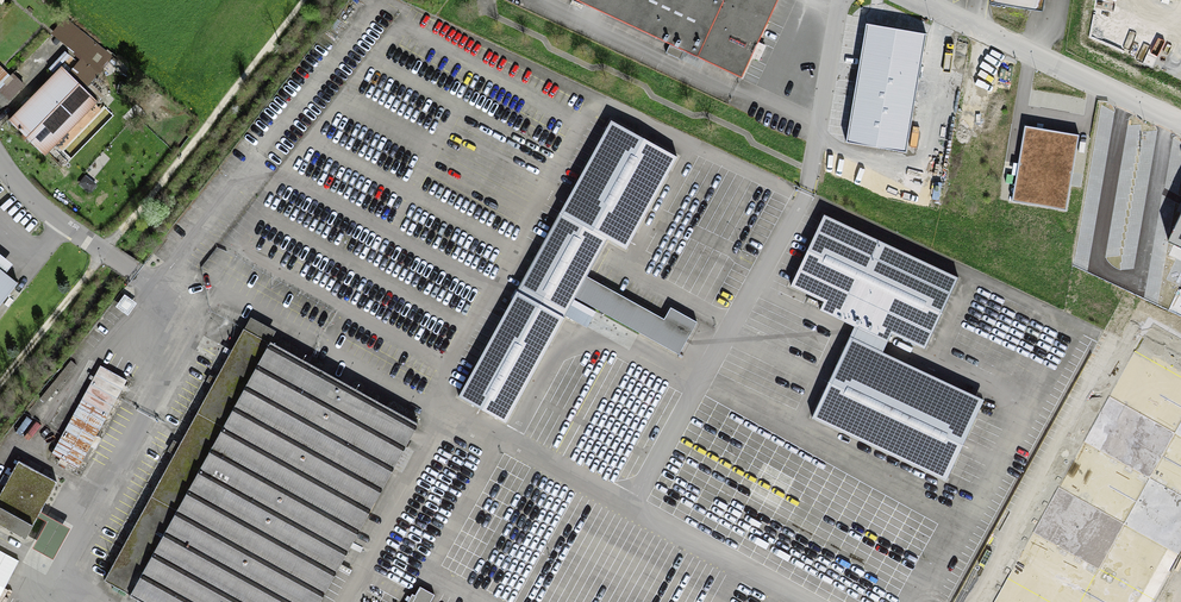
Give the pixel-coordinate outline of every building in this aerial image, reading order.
[(669,45),(686,53),(742,79),(753,56),(759,59),(765,46),(758,43),(778,0),(573,0),(669,45)] [(990,3),(1043,12),(1045,0),(990,0),(990,3)] [(926,36),(867,27),(847,144),(906,154),(926,36)] [(682,60),(686,53),(669,45),(666,52),(682,60)] [(9,76),(0,66),(0,85),(9,76)] [(98,102),(62,67),(9,120),(45,155),(98,102)] [(677,156),(612,120),(459,396),(506,422),(574,297),(679,354),(697,322),(671,308),(664,319),(586,275),(607,239),(625,249),(677,156)] [(959,278),(824,215),(790,286),(823,301),(819,310),(854,326),(850,337),(883,352),(892,333),(925,349),(959,278)] [(1173,244),(1180,248),(1180,226),(1173,244)] [(18,284),(0,269),(0,307),(18,284)] [(992,601),(1180,601),(1180,335),(1152,319),(992,601)] [(104,580),(130,594),(129,596),(140,601),(320,601),(419,423),(270,341),(269,343),(244,329),(104,580)] [(850,337),(811,418),(946,481),(984,400),(883,352),(850,337)] [(127,380),(88,358),(52,425),(90,445),(127,380)] [(19,461),(0,495),(0,525),(25,539),(57,482),(19,461)] [(786,491),(760,477),(758,481),(784,495),(786,491)] [(420,586),(415,595),(412,593),(407,601),(430,601),(434,594),(420,586)]
